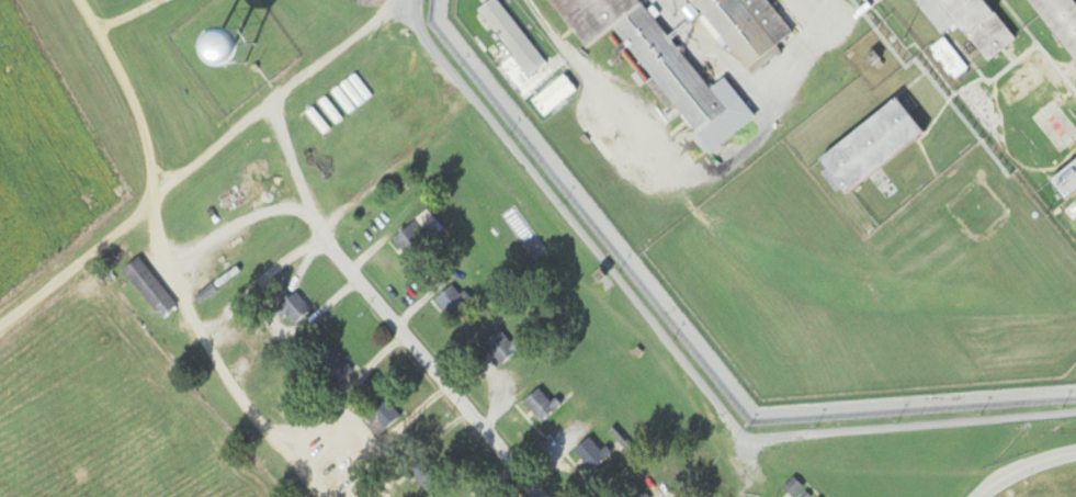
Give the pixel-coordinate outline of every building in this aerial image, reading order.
[(546,63),(498,0),(487,0),(476,8),(527,77),(546,63)] [(581,49),(613,26),(706,154),(754,119),(724,77),(705,90),(640,0),(546,0),(581,49)] [(746,76),(780,52),(775,45),(790,35),(765,0),(692,0),(746,76)] [(938,2),(983,62),(1014,40),(984,0),(940,0),(938,2)] [(1075,70),(1075,0),(1024,0),(1075,70)] [(968,67),(941,39),(929,51),(955,78),(968,67)] [(372,97),(355,73),(316,101),(333,125),(372,97)] [(529,101),(543,117),(576,90),(562,73),(529,101)] [(921,134),(894,98),(814,158),(841,194),(921,134)] [(330,127),(311,107),(304,113),(323,134),(330,127)] [(1044,177),(1061,199),(1075,188),(1075,153),(1044,177)] [(390,240),(408,260),(432,239),(414,219),(390,240)] [(158,319),(175,307),(138,256),(121,269),(158,319)] [(453,283),(432,299),(447,319),(468,303),(453,283)] [(311,309),(294,287),(272,303),(290,326),(311,309)] [(400,416),(386,399),(361,419),(375,436),(400,416)] [(610,455),(592,434),(573,450),(590,471),(610,455)] [(127,448),(135,457),(150,444),(143,435),(127,448)] [(423,491),(439,480),(426,461),(410,472),(423,491)] [(791,496),(801,487),(792,478),(783,488),(791,496)]
